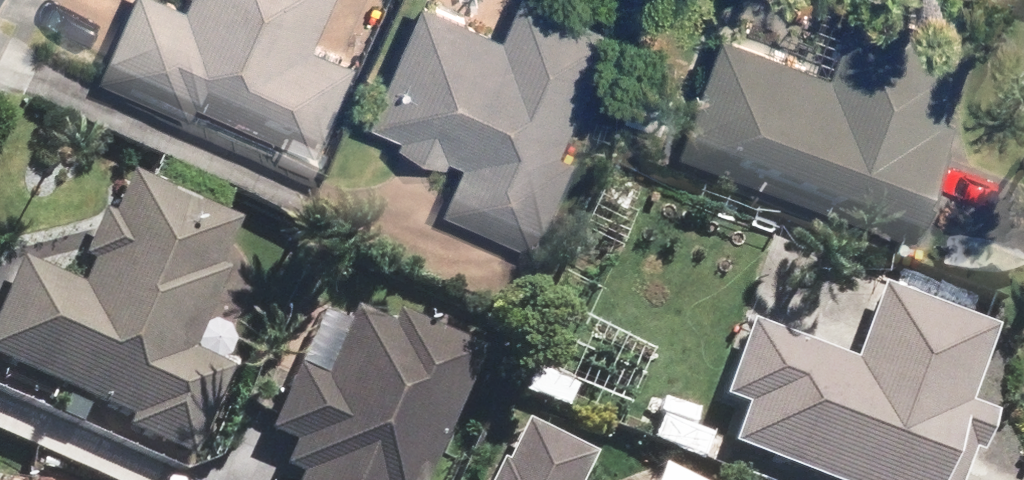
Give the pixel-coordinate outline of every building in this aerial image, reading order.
[(187,0),(186,0),(144,0),(111,69),(195,110),(199,100),(313,155),(359,61),(315,40),(335,0),(187,0)] [(373,116),(403,129),(400,138),(447,159),(454,142),(470,149),(445,205),(534,244),(574,153),(561,147),(615,24),(561,0),(519,0),(506,29),(441,0),(424,0),(373,116)] [(721,22),(681,144),(925,224),(961,115),(949,111),(971,44),(857,7),(839,61),(721,22)] [(0,305),(0,356),(136,416),(131,427),(193,454),(232,366),(195,350),(231,268),(223,264),(243,219),(140,174),(90,287),(21,257),(0,305)] [(996,409),(969,400),(994,328),(877,288),(852,360),(750,325),(724,400),(740,405),(726,445),(766,459),(828,479),(958,479),(964,463),(976,467),(996,409)] [(284,381),(242,479),(244,479),(423,479),(481,344),(394,307),(389,321),(349,304),(311,393),(284,381)] [(595,451),(524,418),(495,479),(581,479),(595,451)] [(665,457),(655,479),(715,479),(665,457)]
